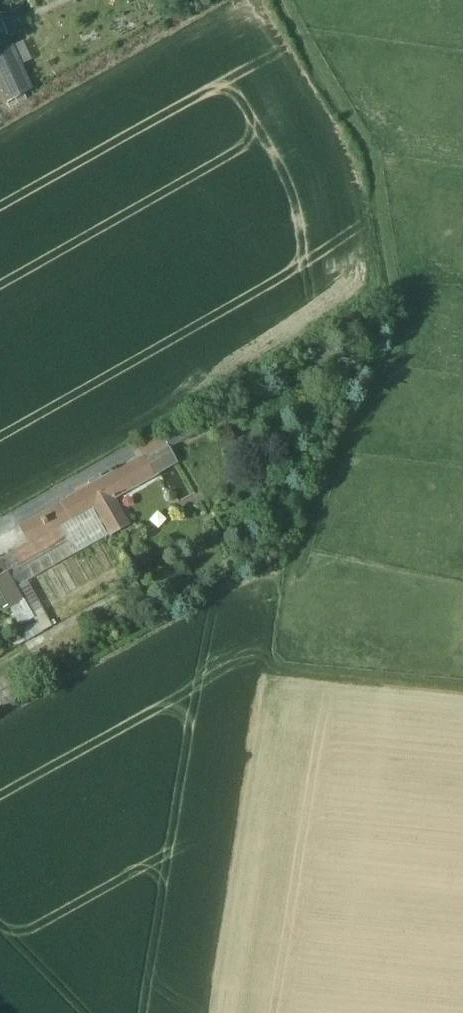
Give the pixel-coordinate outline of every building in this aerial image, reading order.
[(2,19),(0,20),(0,33),(3,39),(9,36),(10,36),(2,19)] [(0,41),(0,72),(14,102),(36,91),(9,36),(3,39),(0,41)] [(168,446),(201,428),(194,417),(162,434),(168,446)] [(162,434),(158,430),(136,443),(145,459),(168,446),(162,434)] [(168,446),(145,459),(154,475),(177,462),(168,446)] [(21,529),(30,545),(92,511),(107,538),(127,527),(112,499),(154,475),(145,459),(21,529)] [(107,538),(92,511),(1,562),(7,574),(23,601),(39,631),(51,624),(27,582),(107,538)] [(7,574),(0,578),(0,592),(10,609),(23,601),(7,574)] [(20,699),(8,677),(0,682),(0,711),(20,699)]
